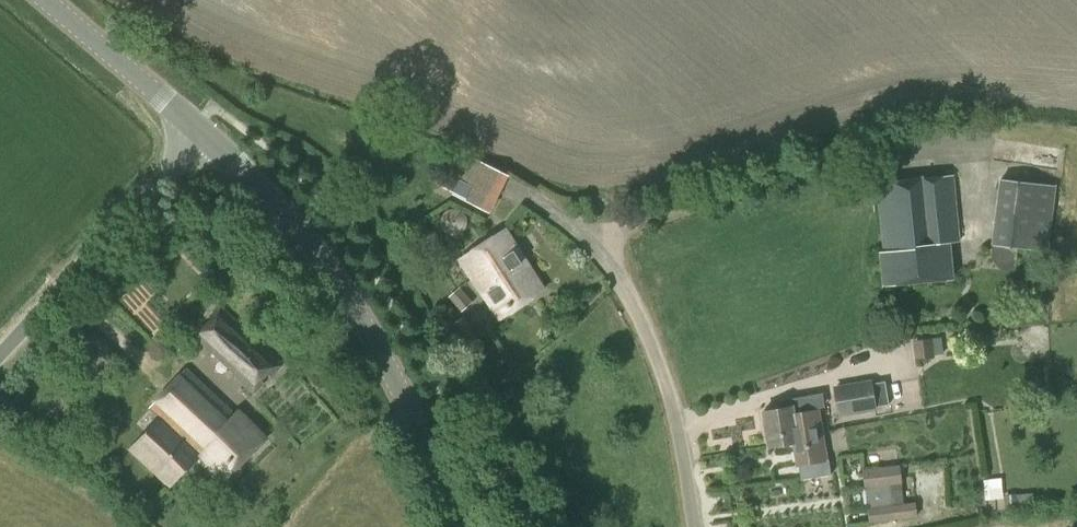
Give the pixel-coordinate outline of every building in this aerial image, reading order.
[(490,213),(509,175),(471,157),(458,150),(449,167),(463,174),(460,180),(450,175),(444,187),(453,192),(452,194),(490,213)] [(884,285),(952,278),(948,241),(960,240),(954,174),(876,182),(883,252),(881,252),(884,285)] [(1048,251),(1056,186),(1000,179),(992,244),(1048,251)] [(480,289),(524,259),(505,230),(460,259),(480,289)] [(524,259),(480,289),(500,318),(544,288),(524,259)] [(461,311),(473,302),(460,287),(448,297),(461,311)] [(263,344),(241,324),(218,304),(208,315),(211,317),(204,325),(201,323),(192,332),(247,384),(254,391),(264,382),(262,380),(270,373),(272,376),(284,365),(263,344)] [(460,358),(481,347),(464,316),(445,327),(460,358)] [(914,359),(934,357),(932,338),(913,339),(914,359)] [(235,414),(188,369),(150,408),(160,418),(129,449),(170,488),(198,459),(222,484),(267,438),(238,410),(235,414)] [(873,383),(872,379),(833,386),(839,417),(877,410),(876,406),(889,404),(885,381),(873,383)] [(485,409),(499,402),(495,393),(481,401),(485,409)] [(814,421),(812,411),(794,414),(792,406),(763,411),(769,446),(794,442),(793,442),(797,441),(796,429),(800,428),(799,423),(814,421)] [(793,442),(794,442),(797,465),(827,460),(818,410),(812,411),(814,421),(799,423),(800,428),(796,429),(797,441),(793,442)] [(903,502),(901,483),(902,483),(899,464),(862,469),(865,487),(866,487),(869,508),(867,508),(869,522),(917,516),(915,501),(903,502)] [(985,500),(996,498),(994,478),(983,480),(985,500)] [(1035,503),(1034,492),(1017,494),(1018,505),(1035,503)]
